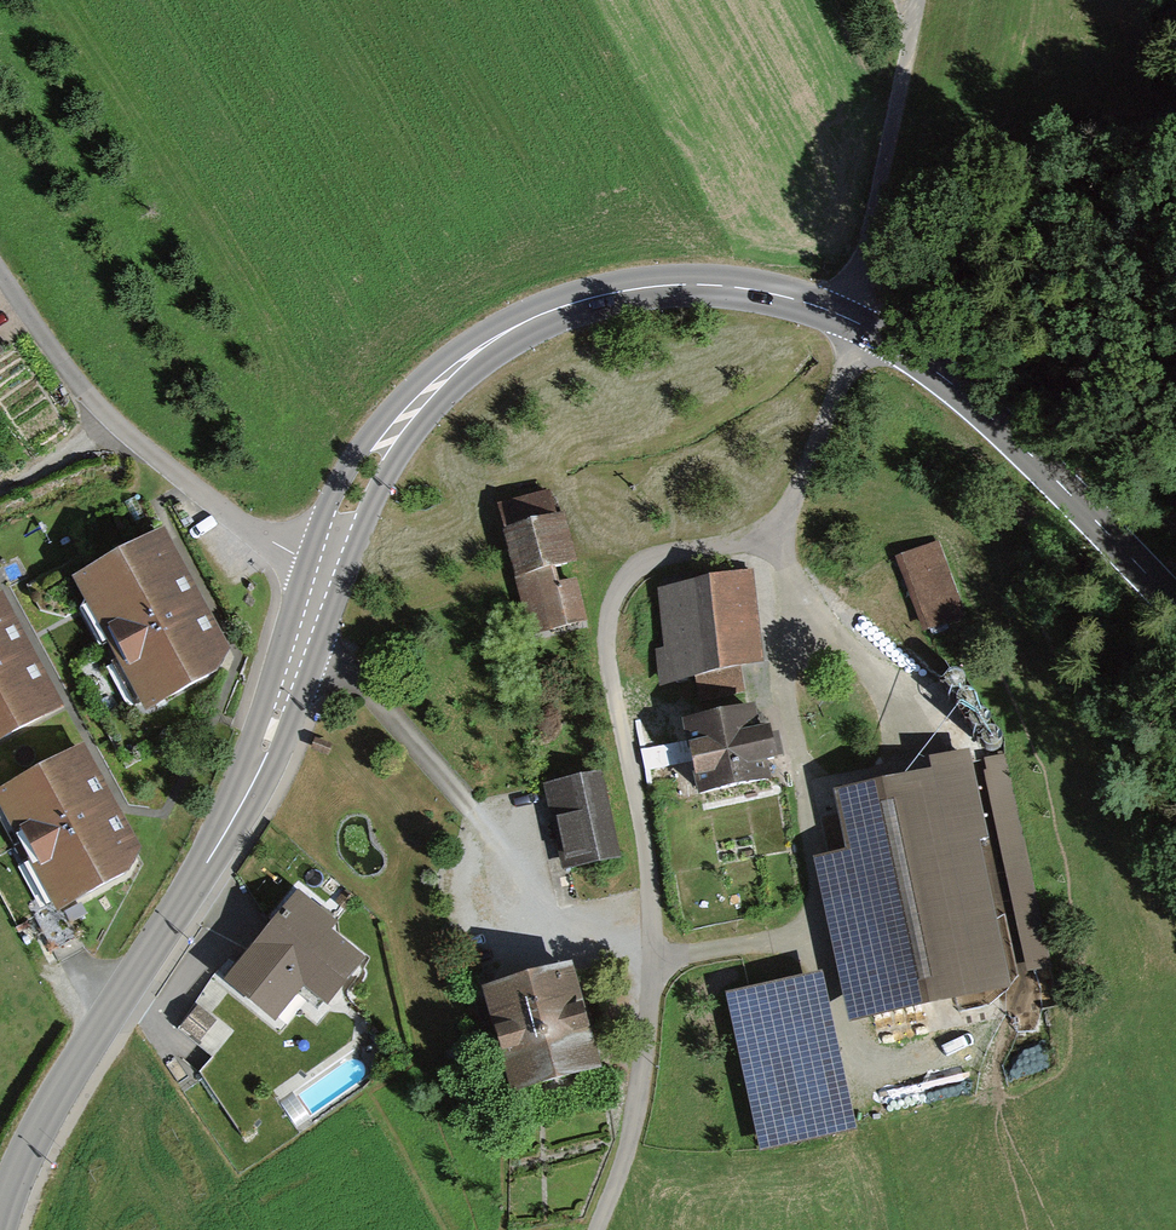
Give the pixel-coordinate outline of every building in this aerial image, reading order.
[(498,505),(530,637),(586,624),(576,582),(560,586),(556,570),(576,565),(564,517),(555,519),(548,493),(498,505)] [(70,581),(143,714),(215,677),(229,652),(205,607),(162,530),(70,581)] [(939,541),(896,556),(923,631),(966,615),(939,541)] [(655,652),(660,682),(769,666),(755,574),(655,588),(664,651),(655,652)] [(65,709),(35,654),(2,595),(0,596),(0,745),(65,709)] [(776,744),(773,730),(760,733),(755,709),(681,725),(698,802),(772,786),(768,767),(780,765),(776,744)] [(326,746),(310,741),(308,749),(324,754),(326,746)] [(59,915),(122,880),(138,853),(114,808),(83,751),(0,796),(0,807),(59,915)] [(850,1025),(1009,991),(978,842),(986,841),(968,755),(933,763),(936,778),(836,799),(848,856),(815,863),(850,1025)] [(619,860),(601,776),(542,789),(559,872),(619,860)] [(275,1029),(303,994),(326,1012),(366,963),(332,935),(339,926),(325,915),(298,893),(223,987),(275,1029)] [(570,971),(483,996),(510,1094),(598,1070),(584,1019),(570,971)] [(724,996),(757,1151),(857,1130),(824,975),(724,996)] [(216,1021),(198,1008),(181,1030),(199,1043),(216,1021)]
